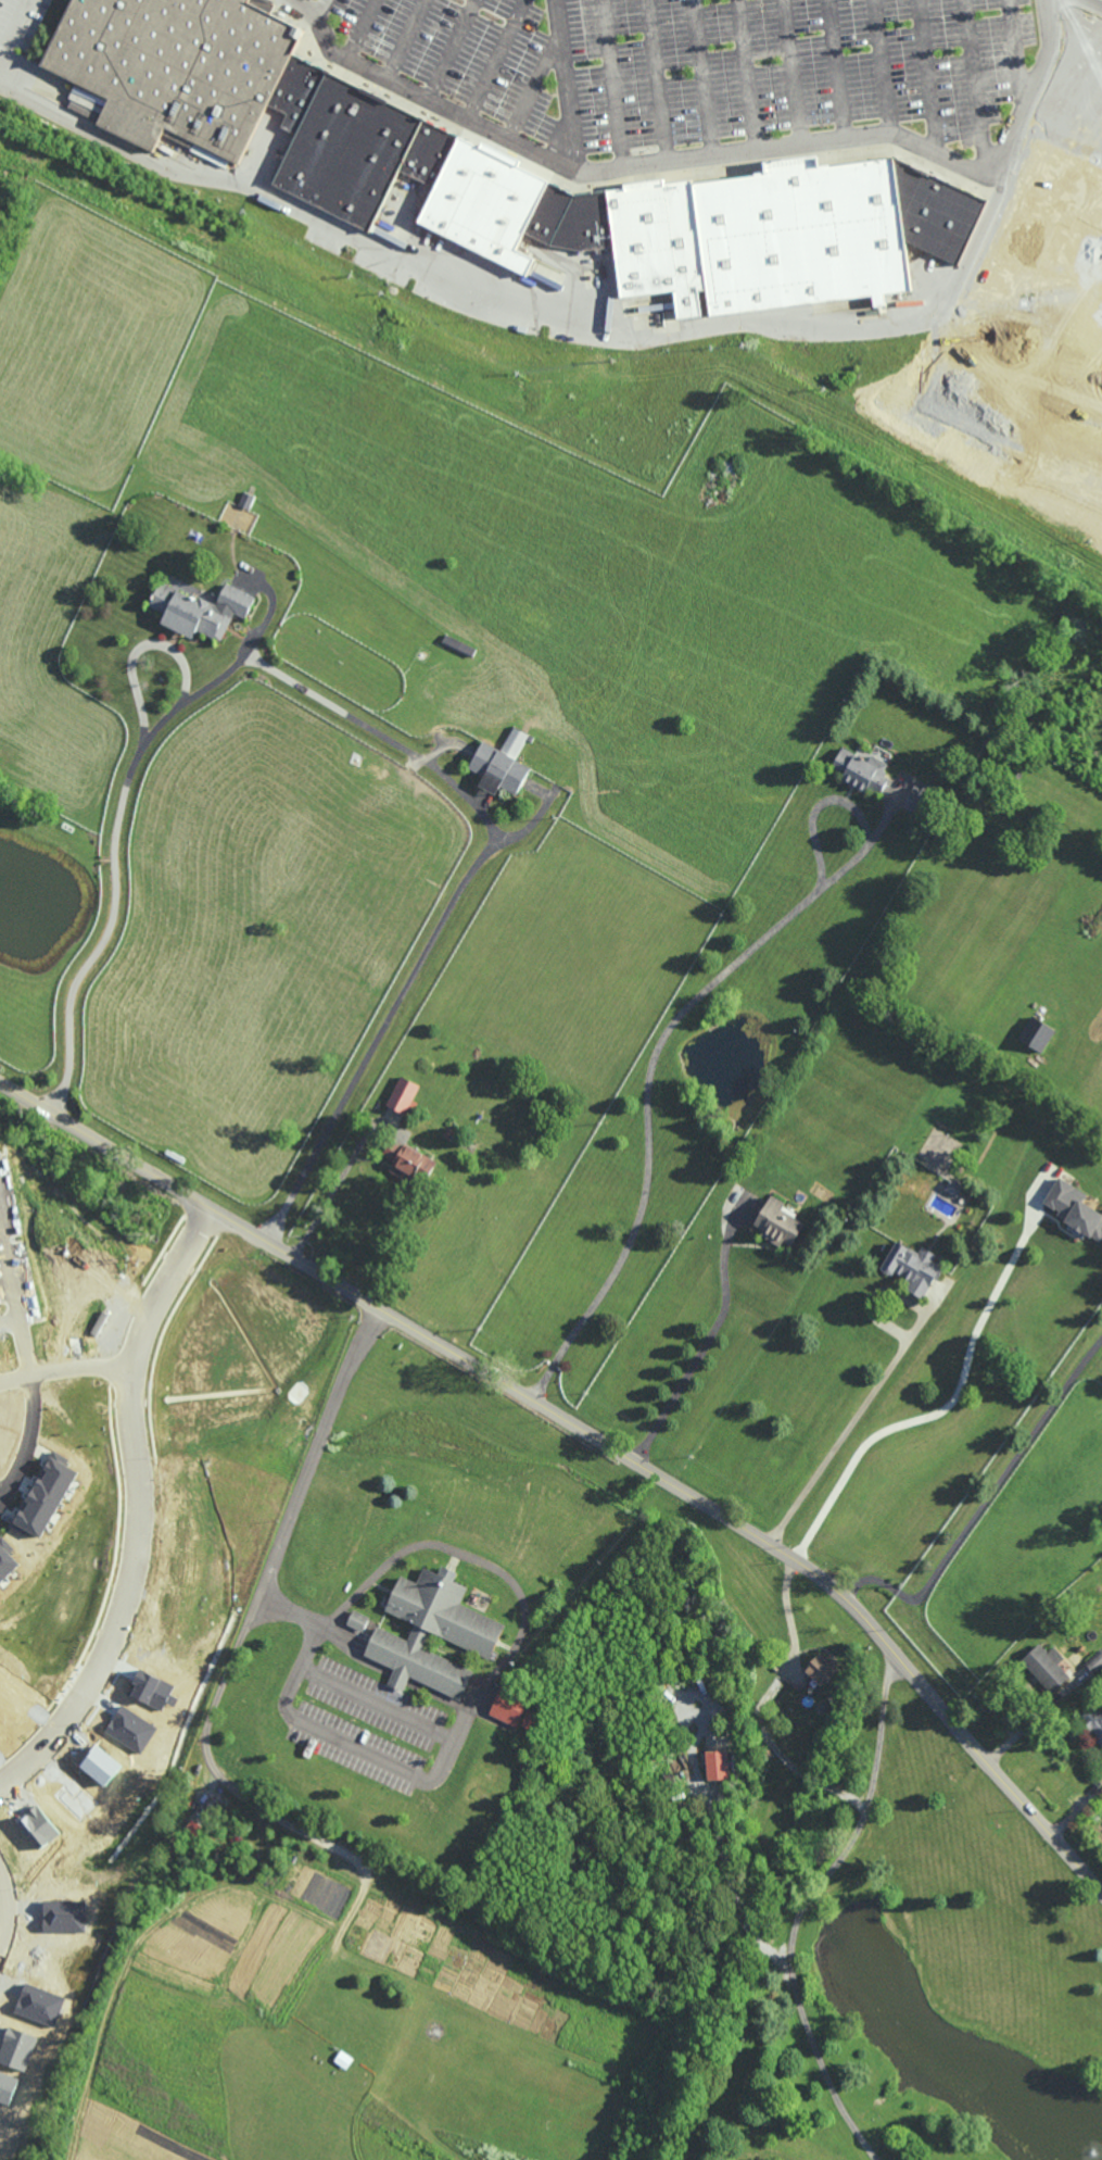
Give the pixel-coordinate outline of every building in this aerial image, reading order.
[(33,68),(66,0),(243,0),(242,2),(301,30),(290,55),(324,72),(322,73),(419,121),(571,194),(604,190),(604,191),(621,188),(620,184),(659,179),(660,184),(692,179),(692,184),(751,176),(751,174),(761,172),(760,162),(814,156),(815,165),(826,164),(827,165),(890,156),(891,156),(891,158),(988,203),(959,267),(902,240),(910,291),(881,294),(883,305),(871,307),(870,297),(708,318),(704,287),(698,288),(700,316),(674,319),(671,291),(618,299),(611,247),(579,251),(547,246),(546,244),(395,171),(365,233),(267,185),(292,134),(278,127),(284,114),(265,105),(235,167),(160,130),(148,154),(91,125),(103,103),(33,68)] [(566,272),(534,261),(528,277),(561,288),(566,272)] [(237,506),(243,492),(253,497),(248,511),(237,506)] [(195,631),(191,640),(157,623),(162,615),(147,607),(159,583),(174,591),(175,588),(208,604),(208,603),(215,606),(225,585),(254,599),(243,620),(232,615),(219,642),(195,631)] [(477,788),(482,777),(467,768),(482,742),(499,752),(514,728),(529,736),(515,761),(531,769),(516,795),(498,786),(492,796),(477,788)] [(861,761),(866,764),(871,756),(887,766),(882,776),(889,780),(881,794),(867,788),(863,795),(839,780),(841,776),(829,769),(843,748),(862,759),(861,761)] [(901,808),(917,779),(935,789),(917,818),(901,808)] [(1053,1031),(1040,1054),(1017,1041),(1029,1018),(1053,1031)] [(409,1115),(413,1107),(411,1106),(420,1084),(400,1076),(387,1106),(409,1115)] [(391,1170),(422,1187),(436,1161),(393,1138),(384,1154),(396,1160),(391,1170)] [(944,1188),(957,1196),(962,1188),(949,1180),(944,1188)] [(1093,1209),(1101,1195),(1101,1226),(1095,1238),(1094,1236),(1091,1242),(1082,1236),(1080,1241),(1075,1238),(1078,1233),(1053,1216),(1068,1193),(1093,1209)] [(781,1244),(778,1248),(758,1236),(760,1231),(751,1226),(770,1197),(785,1206),(786,1203),(798,1209),(796,1214),(807,1220),(789,1248),(781,1244)] [(895,1243),(908,1251),(905,1254),(914,1259),(922,1247),(936,1256),(932,1263),(939,1267),(939,1268),(943,1270),(938,1280),(934,1277),(921,1299),(902,1290),(907,1282),(902,1279),(895,1274),(891,1280),(878,1272),(895,1243)] [(414,1624),(383,1610),(400,1575),(415,1583),(422,1567),(438,1574),(441,1567),(456,1573),(452,1581),(466,1587),(458,1604),(503,1625),(487,1659),(429,1631),(421,1648),(471,1671),(457,1700),(407,1676),(401,1691),(385,1684),(393,1670),(363,1655),(376,1627),(406,1641),(414,1624)] [(368,1619),(360,1632),(345,1622),(352,1609),(368,1619)] [(1039,1644),(1047,1653),(1053,1647),(1062,1657),(1055,1662),(1068,1676),(1049,1693),(1021,1660),(1039,1644)] [(1101,1669),(1101,1651),(1100,1649),(1085,1663),(1096,1675),(1101,1669)] [(819,1653),(837,1670),(822,1687),(802,1670),(819,1653)] [(501,1685),(529,1699),(515,1728),(486,1713),(501,1685)] [(1101,1746),(1101,1711),(1095,1703),(1078,1720),(1101,1746)] [(730,1780),(728,1750),(706,1751),(707,1781),(730,1780)] [(223,1805),(212,1798),(200,1815),(211,1822),(223,1805)]
